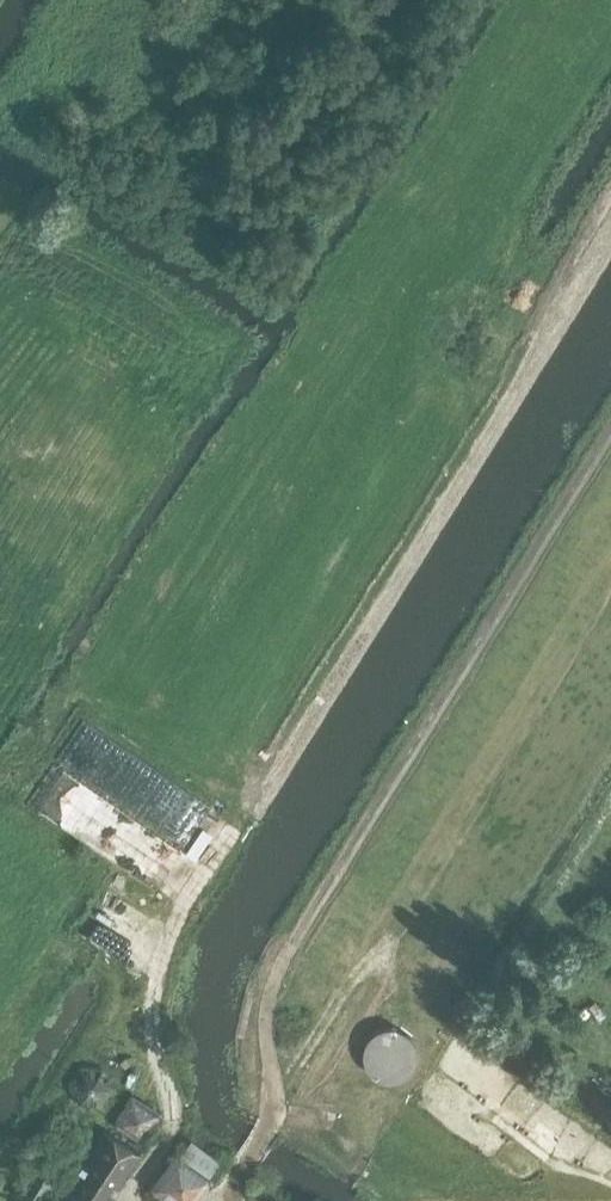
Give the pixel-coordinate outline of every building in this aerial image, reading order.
[(421,1052),(421,1051),(421,1045),(419,1040),(417,1035),(414,1031),(409,1026),(405,1024),(398,1021),(393,1021),(386,1021),(381,1023),(372,1028),(368,1033),(364,1039),(362,1045),(362,1050),(363,1060),(365,1065),(369,1071),(378,1077),(384,1080),(389,1081),(396,1080),(402,1079),(412,1073),(418,1064),(421,1057),(421,1052)] [(104,1128),(69,1183),(64,1180),(57,1192),(51,1189),(60,1177),(50,1171),(68,1145),(54,1137),(59,1130),(46,1123),(37,1137),(50,1145),(16,1195),(25,1200),(42,1200),(43,1200),(111,1200),(141,1152),(104,1128)]
